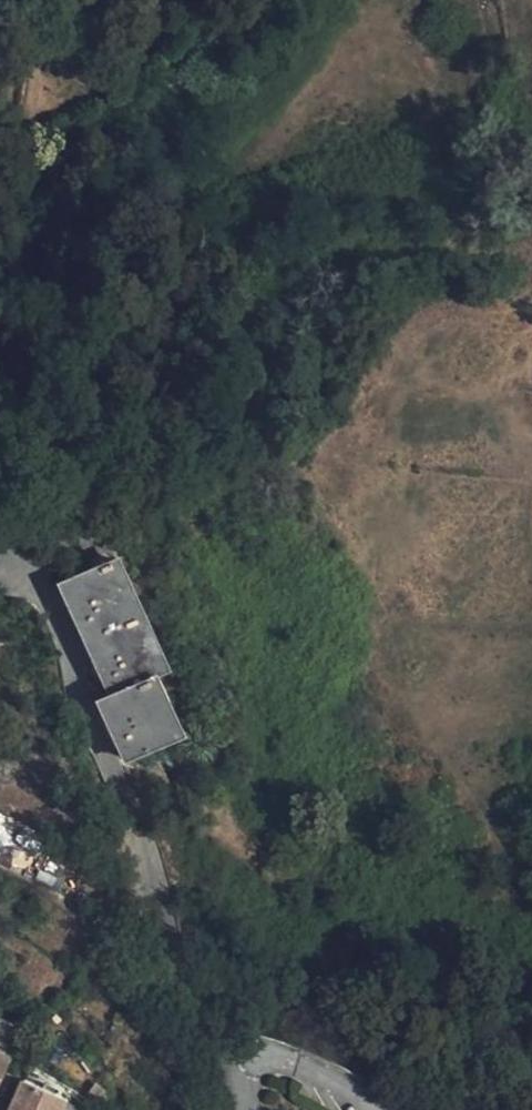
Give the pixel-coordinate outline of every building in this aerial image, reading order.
[(116,555),(57,583),(109,695),(97,701),(125,760),(181,734),(154,673),(167,668),(116,555)] [(8,1056),(0,1053),(0,1077),(8,1056)] [(69,1102),(70,1100),(23,1079),(10,1109),(65,1109),(69,1102)]
